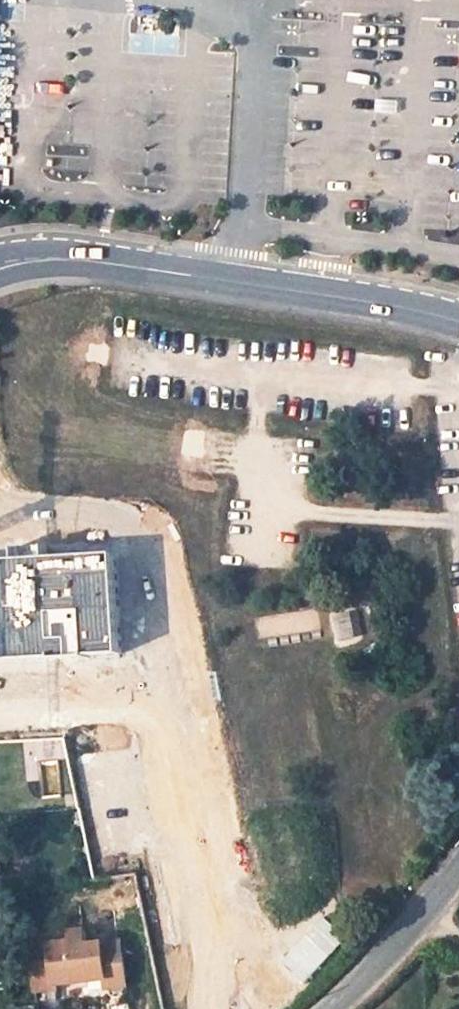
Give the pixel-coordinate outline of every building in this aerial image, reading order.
[(0,562),(0,666),(119,653),(117,559),(0,562)] [(85,932),(31,940),(39,994),(61,991),(60,985),(109,978),(110,988),(130,985),(125,953),(107,955),(105,945),(87,947),(85,932)]
